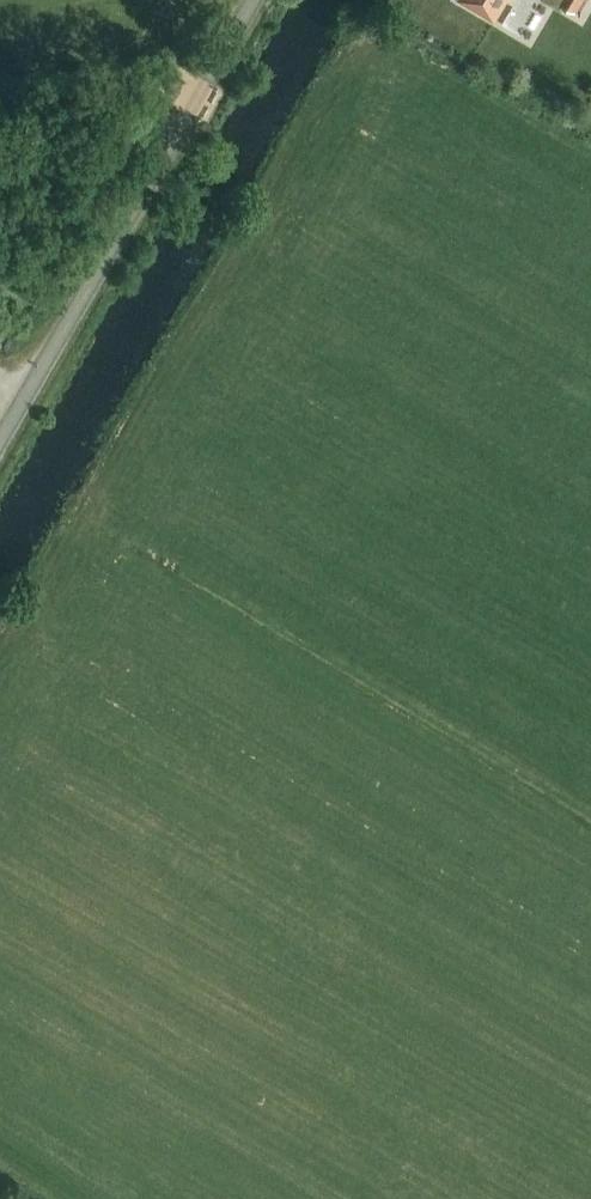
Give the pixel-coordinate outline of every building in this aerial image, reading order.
[(457,1),(494,22),(507,0),(458,0),(457,1)] [(558,2),(564,6),(577,13),(585,0),(560,0),(558,2)]
